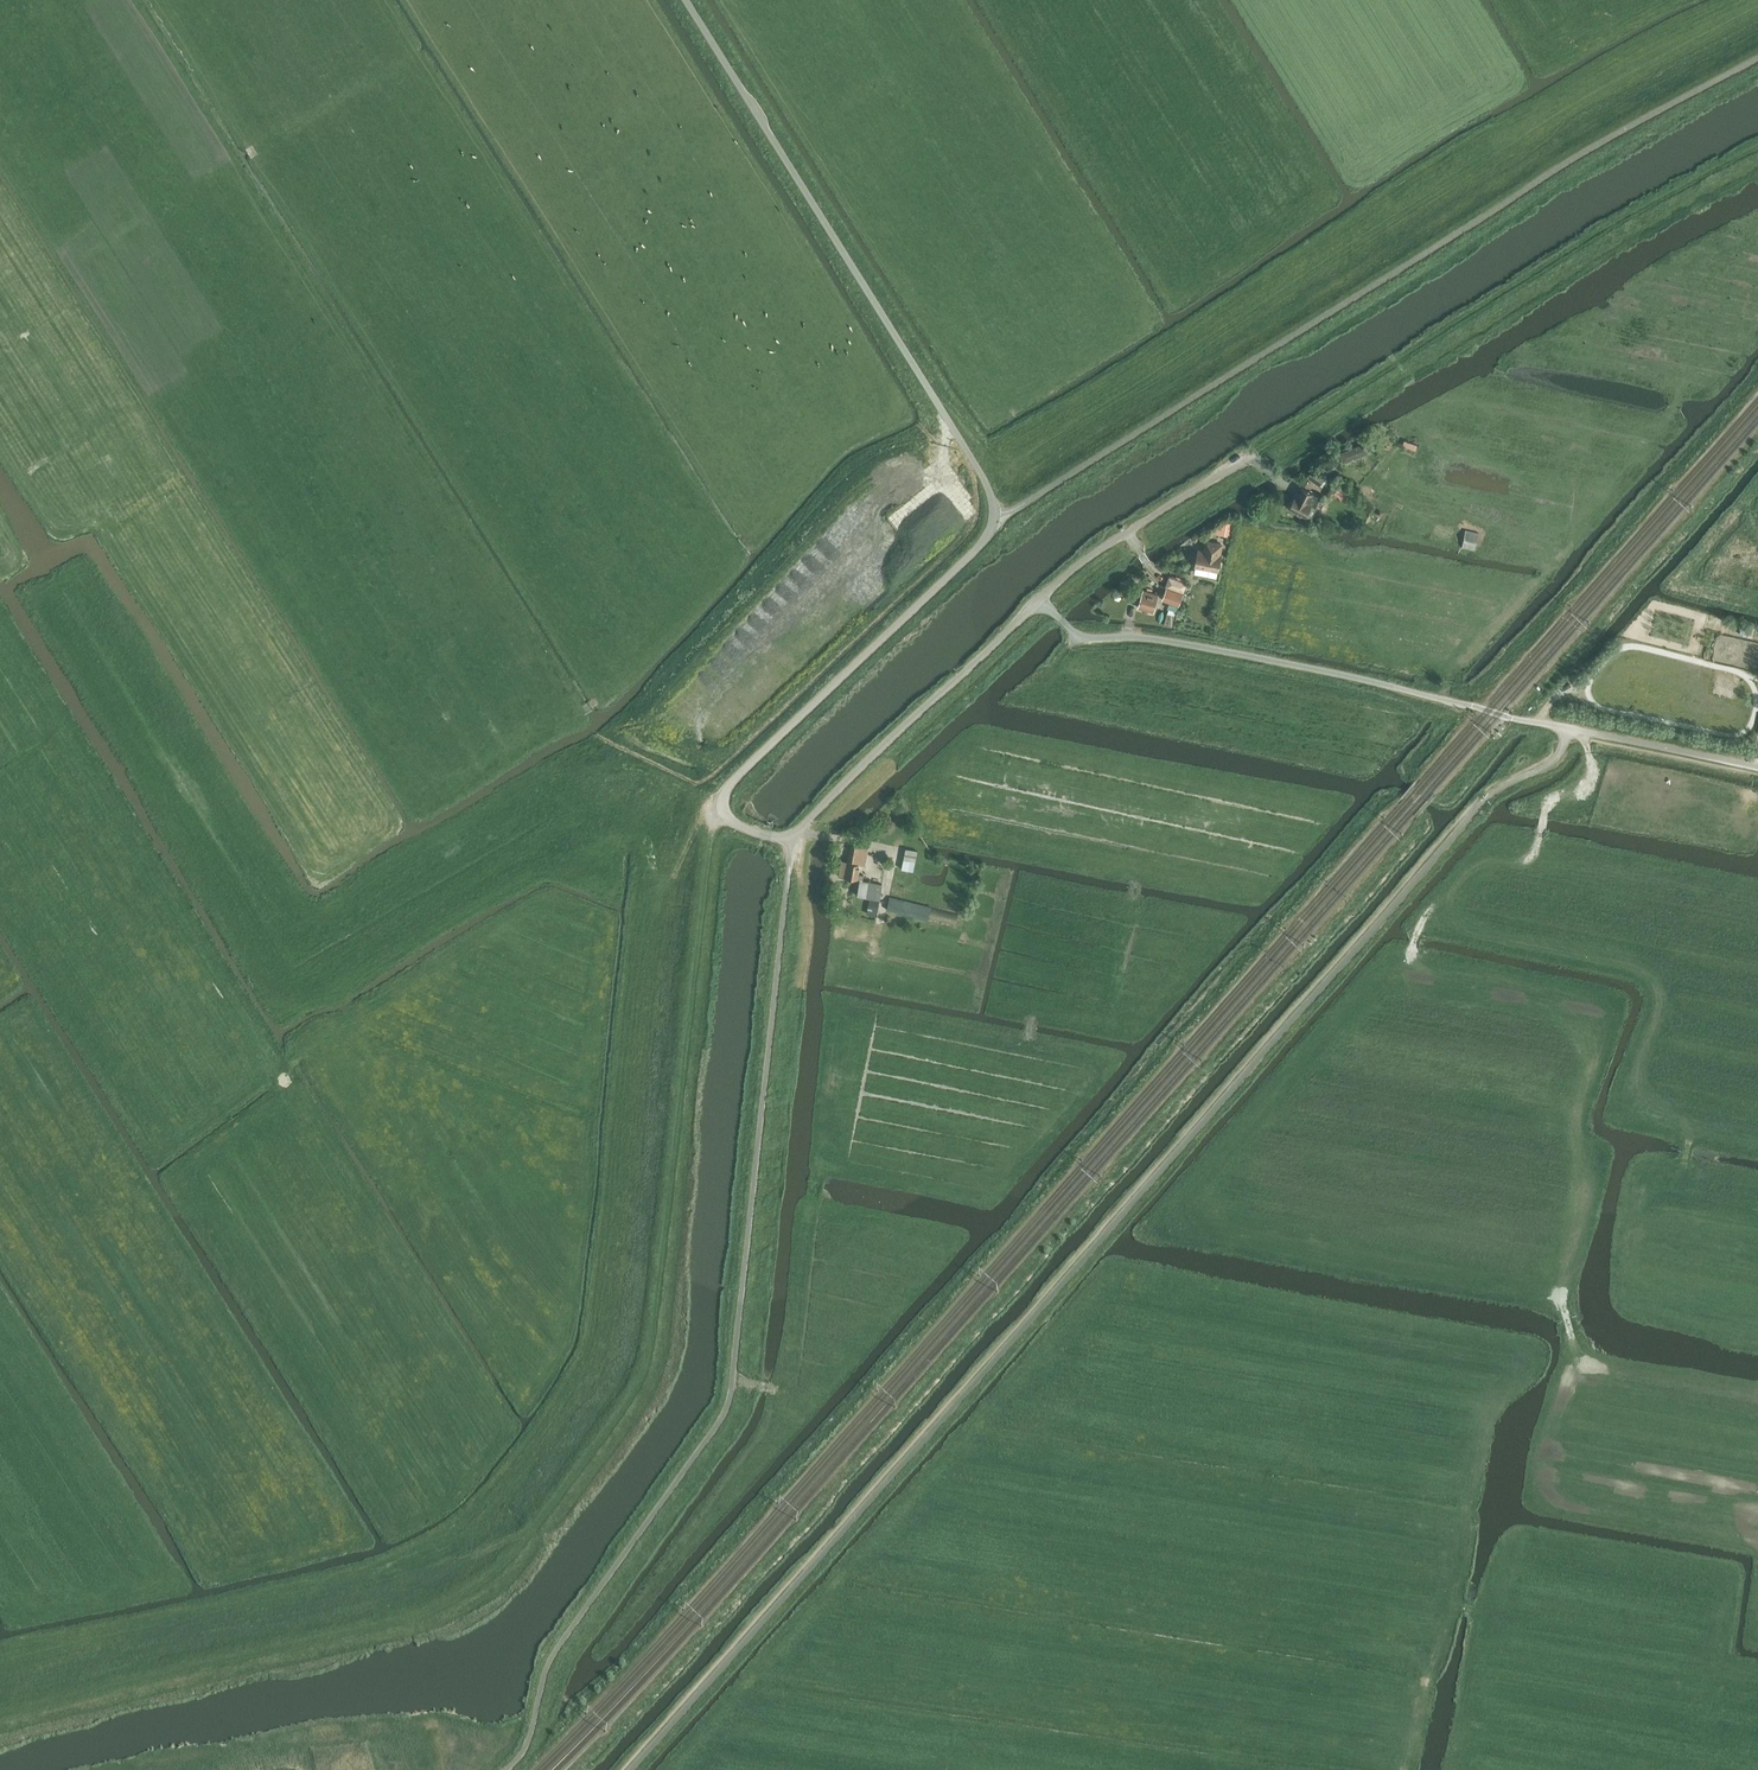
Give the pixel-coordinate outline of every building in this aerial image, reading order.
[(1406,439),(1404,443),(1417,448),(1419,444),(1406,439)] [(1319,486),(1320,485),(1326,476),(1314,467),(1307,477),(1319,486)] [(1340,486),(1334,492),(1340,497),(1345,491),(1340,486)] [(1305,517),(1310,508),(1312,504),(1315,506),(1320,497),(1302,487),(1298,496),(1295,495),(1292,501),(1291,500),(1288,505),(1289,506),(1289,508),(1305,517)] [(1229,519),(1210,531),(1233,536),(1236,520),(1229,519)] [(1462,547),(1475,550),(1479,532),(1466,530),(1462,547)] [(1223,540),(1208,538),(1206,548),(1200,547),(1197,562),(1219,566),(1222,551),(1221,551),(1223,540)] [(1167,587),(1184,593),(1188,582),(1171,575),(1167,587)] [(1184,593),(1167,587),(1162,600),(1179,606),(1184,593)] [(1154,612),(1159,594),(1143,589),(1138,607),(1154,612)] [(856,880),(856,879),(859,879),(857,896),(870,898),(880,899),(883,884),(863,880),(864,874),(857,873),(859,864),(865,865),(868,847),(850,844),(847,861),(841,860),(838,876),(856,880)] [(901,869),(913,871),(914,871),(918,851),(905,848),(901,869)] [(969,915),(906,900),(889,896),(886,908),(966,927),(969,915)] [(880,899),(870,898),(868,914),(877,915),(880,899)]
